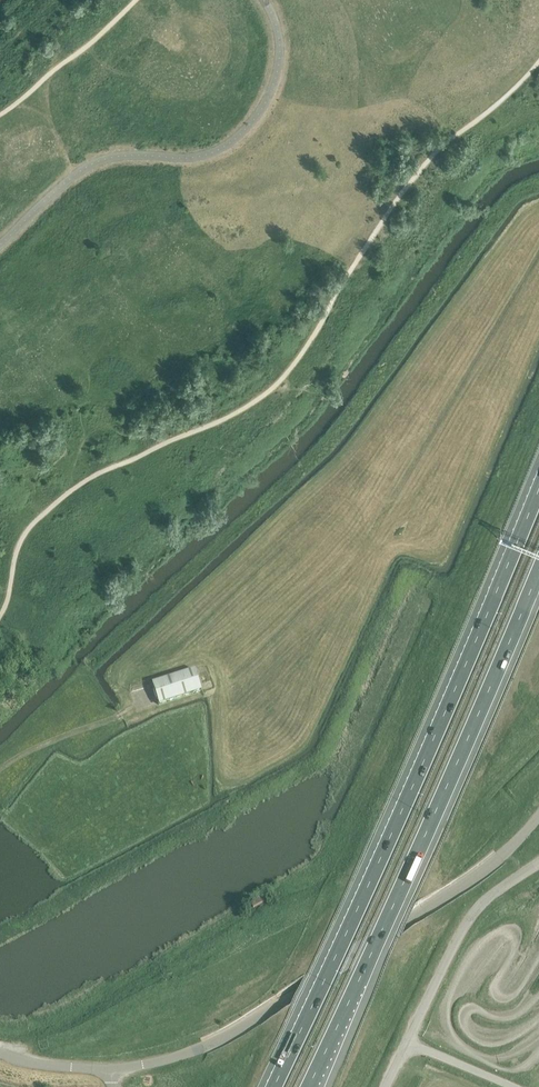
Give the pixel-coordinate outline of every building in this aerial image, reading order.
[(152,682),(159,704),(201,691),(194,668),(152,682)]
